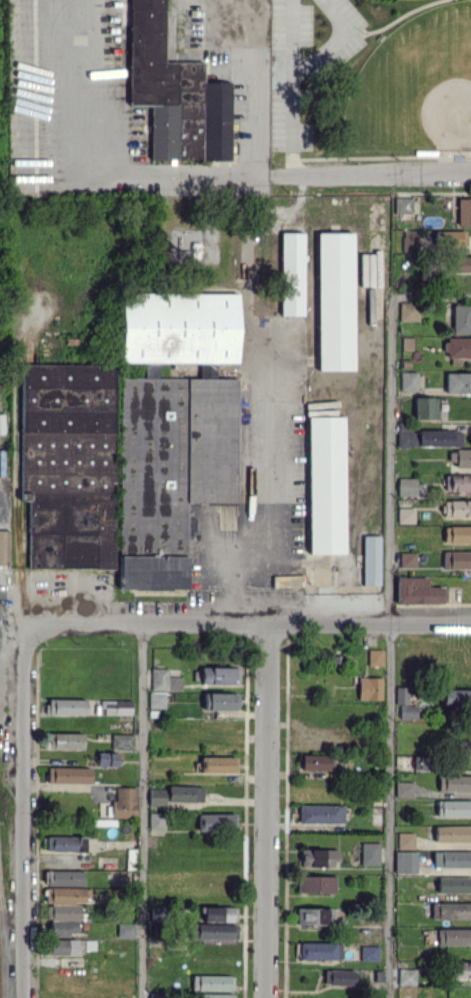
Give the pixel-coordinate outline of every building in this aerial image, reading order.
[(128,105),(149,105),(149,160),(230,160),(231,82),(203,82),(203,62),(164,62),(164,0),(128,0),(128,105)] [(412,213),(412,197),(394,197),(394,213),(412,213)] [(458,198),(457,225),(470,225),(470,198),(458,198)] [(416,230),(403,230),(402,251),(416,252),(416,230)] [(434,246),(464,246),(464,231),(434,230),(434,246)] [(280,315),(303,315),(304,232),(281,232),(280,315)] [(318,370),(354,370),(354,232),(318,232),(318,370)] [(451,256),(452,273),(470,272),(470,256),(451,256)] [(119,555),(187,555),(187,532),(195,532),(195,517),(187,517),(187,502),(237,502),(236,378),(215,379),(215,363),(237,362),(237,293),(120,293),(120,362),(144,362),(144,378),(120,378),(120,396),(115,396),(115,413),(119,413),(119,555)] [(418,321),(418,303),(399,303),(399,320),(418,321)] [(452,305),(451,333),(470,334),(470,305),(452,305)] [(445,337),(445,357),(470,358),(470,337),(445,337)] [(28,568),(113,568),(115,364),(20,364),(19,501),(28,501),(28,568)] [(400,372),(401,390),(417,390),(416,372),(400,372)] [(470,393),(470,373),(445,372),(445,393),(470,393)] [(436,397),(415,397),(414,419),(436,419),(436,397)] [(345,553),(344,416),(308,417),(309,553),(345,553)] [(410,430),(410,422),(397,422),(397,446),(462,446),(462,430),(410,430)] [(448,449),(448,466),(470,466),(470,449),(448,449)] [(470,491),(470,475),(444,474),(444,491),(470,491)] [(397,496),(416,496),(416,478),(397,478),(397,496)] [(442,500),(442,517),(470,517),(470,500),(442,500)] [(414,508),(396,507),(396,523),(413,523),(414,508)] [(443,526),(443,543),(470,543),(470,526),(443,526)] [(8,530),(0,530),(0,564),(8,564),(8,530)] [(379,535),(362,535),(362,585),(379,585),(379,535)] [(443,551),(443,568),(470,567),(470,551),(443,551)] [(415,552),(399,552),(400,566),(416,566),(415,552)] [(119,590),(187,589),(186,556),(119,556),(119,590)] [(272,575),(272,587),(303,586),(303,574),(272,575)] [(442,603),(442,587),(426,587),(426,577),(395,577),(396,604),(442,603)] [(383,665),(383,649),(368,649),(368,666),(383,665)] [(201,667),(201,683),(238,684),(239,668),(201,667)] [(167,668),(151,668),(151,690),(181,690),(181,677),(167,676),(167,668)] [(358,700),(382,700),(382,677),(358,677),(358,700)] [(416,719),(417,705),(407,704),(408,687),(395,687),(395,704),(399,704),(398,718),(416,719)] [(442,689),(442,707),(470,707),(470,689),(442,689)] [(165,708),(165,692),(148,692),(148,708),(165,708)] [(203,710),(237,710),(237,692),(203,693),(203,710)] [(85,699),(48,699),(48,714),(85,715),(85,699)] [(131,714),(131,700),(102,700),(102,715),(131,714)] [(82,748),(82,732),(47,733),(47,748),(82,748)] [(111,749),(132,750),(133,734),(111,733),(111,749)] [(458,757),(470,756),(470,738),(458,738),(458,757)] [(117,752),(97,752),(97,765),(116,766),(117,752)] [(301,769),(328,770),(328,755),(301,754),(301,769)] [(413,769),(429,769),(430,756),(414,755),(413,769)] [(236,756),(201,756),(200,773),(236,773),(236,756)] [(90,783),(90,767),(47,766),(47,782),(90,783)] [(438,775),(437,791),(470,792),(470,775),(438,775)] [(413,797),(414,781),(395,781),(395,797),(413,797)] [(202,803),(203,786),(167,785),(167,802),(202,803)] [(136,787),(116,787),(116,801),(111,801),(111,817),(136,818),(136,787)] [(165,806),(165,788),(148,788),(148,805),(165,806)] [(436,800),(437,817),(470,817),(470,800),(436,800)] [(298,823),(343,824),(344,805),(299,805),(298,823)] [(148,829),(164,829),(164,812),(148,813),(148,829)] [(235,813),(197,814),(198,832),(236,831),(235,813)] [(470,842),(470,826),(435,825),(435,841),(470,842)] [(413,832),(397,833),(398,849),(414,848),(413,832)] [(84,852),(85,837),(46,836),(45,851),(84,852)] [(379,843),(361,842),(361,865),(379,865),(379,843)] [(335,867),(336,849),(302,848),(301,866),(335,867)] [(417,851),(395,851),(394,873),(416,873),(417,851)] [(433,851),(433,867),(470,867),(470,851),(433,851)] [(82,885),(82,870),(47,870),(46,885),(82,885)] [(296,892),(334,893),(335,876),(297,875),(296,892)] [(470,892),(470,876),(438,877),(438,893),(470,892)] [(45,903),(45,919),(49,920),(49,935),(67,936),(67,932),(77,933),(78,902),(87,902),(87,889),(45,887),(45,903)] [(470,919),(470,903),(432,902),(432,919),(470,919)] [(236,922),(236,907),(203,906),(203,921),(236,922)] [(295,908),(296,925),(333,924),(333,917),(338,917),(338,907),(295,908)] [(116,937),(134,937),(135,923),(117,922),(116,937)] [(189,938),(236,939),(237,924),(189,923),(189,938)] [(437,928),(437,945),(470,945),(470,928),(437,928)] [(77,939),(46,939),(45,954),(77,955),(77,939)] [(335,959),(336,942),(297,941),(297,958),(335,959)] [(378,945),(361,945),(361,960),(378,960),(378,945)] [(451,961),(450,978),(470,979),(470,962),(451,961)] [(398,985),(416,985),(416,969),(399,968),(398,985)] [(354,985),(355,970),(325,969),(324,984),(354,985)] [(233,990),(232,975),(191,975),(192,990),(233,990)]
